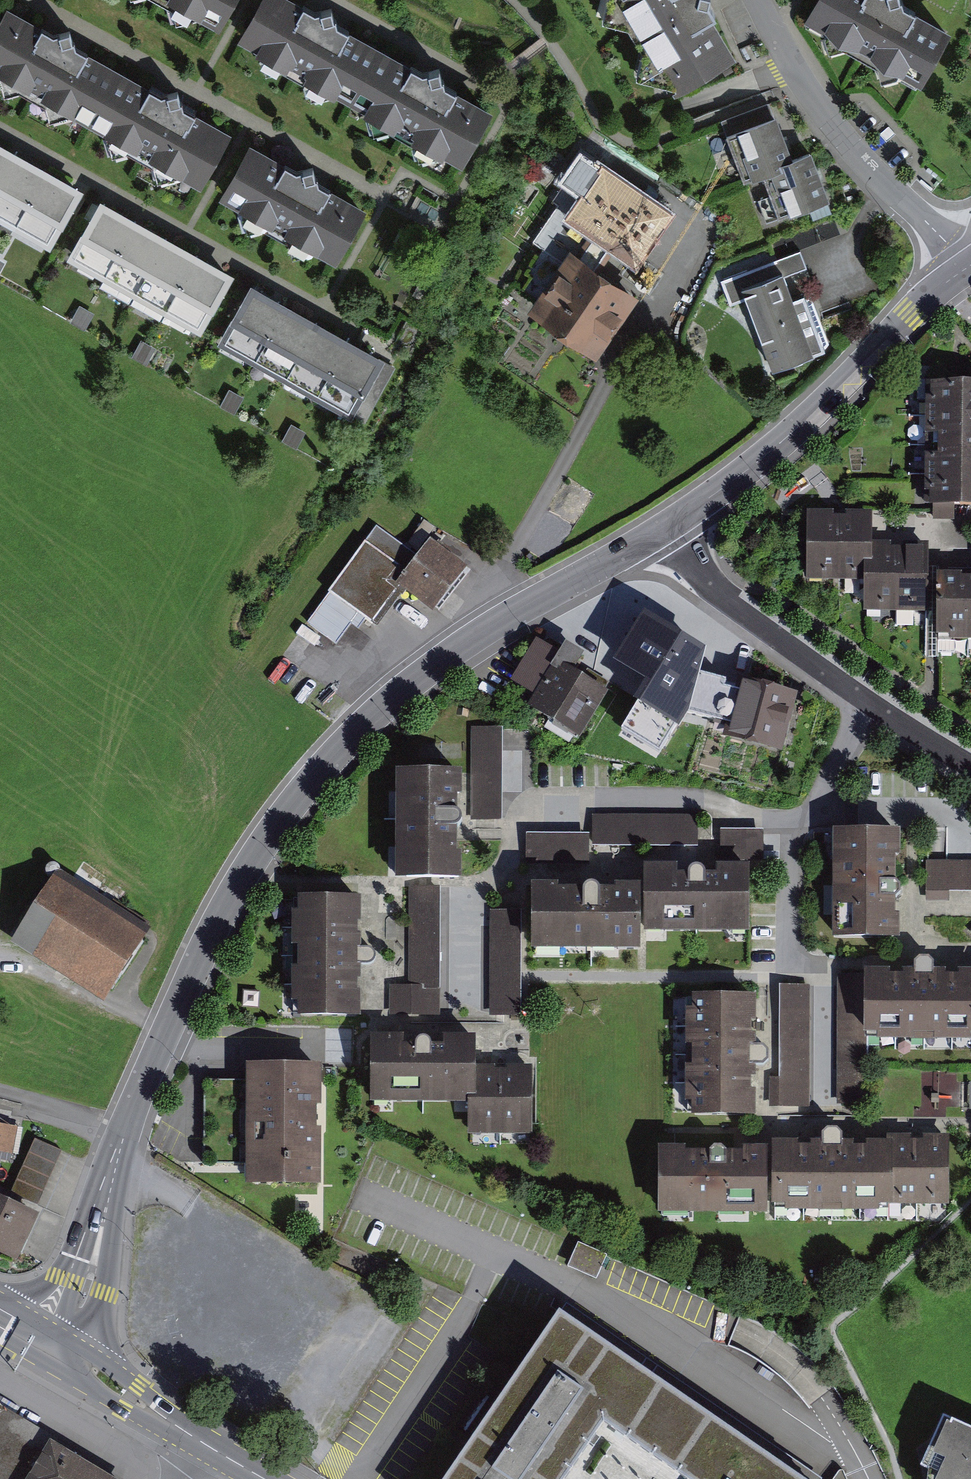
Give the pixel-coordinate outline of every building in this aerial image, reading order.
[(88,114),(118,62),(73,36),(69,25),(62,27),(58,28),(9,0),(8,0),(0,14),(0,64),(88,114)] [(215,21),(228,0),(179,0),(215,21)] [(351,97),(378,48),(331,22),(327,8),(318,10),(312,12),(291,0),(260,0),(241,36),(351,97)] [(682,90),(742,57),(710,0),(631,0),(682,90)] [(916,90),(948,37),(896,7),(895,0),(820,0),(805,25),(863,59),(916,90)] [(351,97),(461,158),(488,109),(439,82),(435,67),(426,70),(419,71),(378,48),(351,97)] [(88,114),(197,176),(227,124),(184,100),(178,85),(169,87),(164,88),(118,62),(88,114)] [(743,173),(795,151),(774,100),(722,122),(743,173)] [(0,134),(0,175),(17,144),(0,134)] [(231,199),(337,253),(365,197),(320,174),(314,159),(304,162),(299,163),(260,143),(231,199)] [(17,144),(0,175),(0,203),(20,214),(49,161),(17,144)] [(814,148),(768,164),(789,227),(836,210),(814,148)] [(608,160),(577,204),(599,220),(620,235),(641,250),(673,206),(608,160)] [(82,179),(49,161),(20,214),(52,232),(82,179)] [(134,209),(103,192),(75,241),(105,258),(134,209)] [(167,229),(134,209),(105,258),(139,278),(167,229)] [(530,302),(594,348),(637,287),(601,262),(620,235),(599,220),(580,247),(573,242),(530,302)] [(196,245),(167,229),(139,278),(168,295),(196,245)] [(229,264),(196,245),(168,295),(201,313),(229,264)] [(741,266),(779,361),(830,340),(792,246),(741,266)] [(261,343),(286,295),(256,279),(231,326),(261,343)] [(291,359),(316,311),(286,295),(261,343),(291,359)] [(322,376),(348,328),(316,311),(291,359),(322,376)] [(355,393),(380,345),(348,328),(322,376),(355,393)] [(942,512),(970,511),(970,400),(941,401),(942,512)] [(876,581),(876,568),(877,519),(825,518),(824,580),(876,581)] [(373,620),(402,582),(418,561),(377,530),(309,621),(335,640),(358,609),(373,620)] [(430,544),(418,561),(402,582),(434,606),(462,568),(430,544)] [(927,569),(876,568),(876,581),(875,610),(927,611),(927,569)] [(941,592),(941,641),(970,641),(970,592),(941,592)] [(703,646),(644,610),(616,656),(648,676),(636,696),(678,720),(686,706),(703,646)] [(604,690),(558,660),(531,702),(577,732),(604,690)] [(783,751),(797,692),(739,678),(738,682),(700,673),(691,712),(732,722),(728,737),(783,751)] [(501,795),(523,795),(523,751),(500,751),(500,733),(471,733),(471,832),(501,832),(501,795)] [(402,766),(401,873),(462,874),(463,767),(402,766)] [(841,820),(843,929),(902,927),(899,819),(841,820)] [(653,859),(653,916),(757,915),(756,858),(653,859)] [(926,861),(926,891),(970,892),(970,861),(926,861)] [(25,933),(113,986),(151,925),(64,871),(25,933)] [(535,882),(536,939),(640,938),(639,881),(535,882)] [(442,888),(410,888),(410,984),(391,984),(391,1014),(441,1014),(442,888)] [(301,892),(303,1004),(364,1004),(363,891),(301,892)] [(520,910),(488,911),(490,1015),(521,1014),(520,910)] [(872,1029),(970,1028),(970,960),(872,961),(872,1029)] [(863,974),(838,974),(839,1100),(863,1100),(863,974)] [(810,985),(779,985),(778,1108),(809,1108),(810,985)] [(689,1100),(748,1100),(750,987),(690,986),(689,1100)] [(375,1041),(376,1096),(471,1095),(470,1068),(470,1039),(375,1041)] [(470,1068),(471,1095),(471,1124),(535,1123),(534,1067),(470,1068)] [(271,1192),(341,1192),(342,1069),(269,1068),(269,1088),(211,1087),(210,1168),(271,1169),(271,1192)] [(38,1129),(14,1188),(42,1199),(66,1140),(38,1129)] [(781,1146),(781,1201),(892,1200),(892,1193),(891,1144),(781,1146)] [(948,1144),(891,1144),(892,1193),(949,1193),(948,1144)] [(661,1145),(661,1199),(764,1200),(765,1146),(661,1145)] [(16,1256),(36,1213),(0,1196),(0,1249),(16,1256)] [(608,1254),(578,1241),(568,1265),(598,1278),(608,1254)] [(607,1413),(612,1417),(705,1478),(815,1478),(817,1476),(698,1396),(647,1361),(560,1303),(539,1333),(441,1478),(563,1478),(607,1413)] [(60,1436),(0,1400),(0,1478),(34,1478),(60,1436)] [(927,1478),(970,1478),(970,1419),(957,1413),(926,1478),(927,1478)] [(60,1436),(34,1478),(132,1478),(60,1436)]
